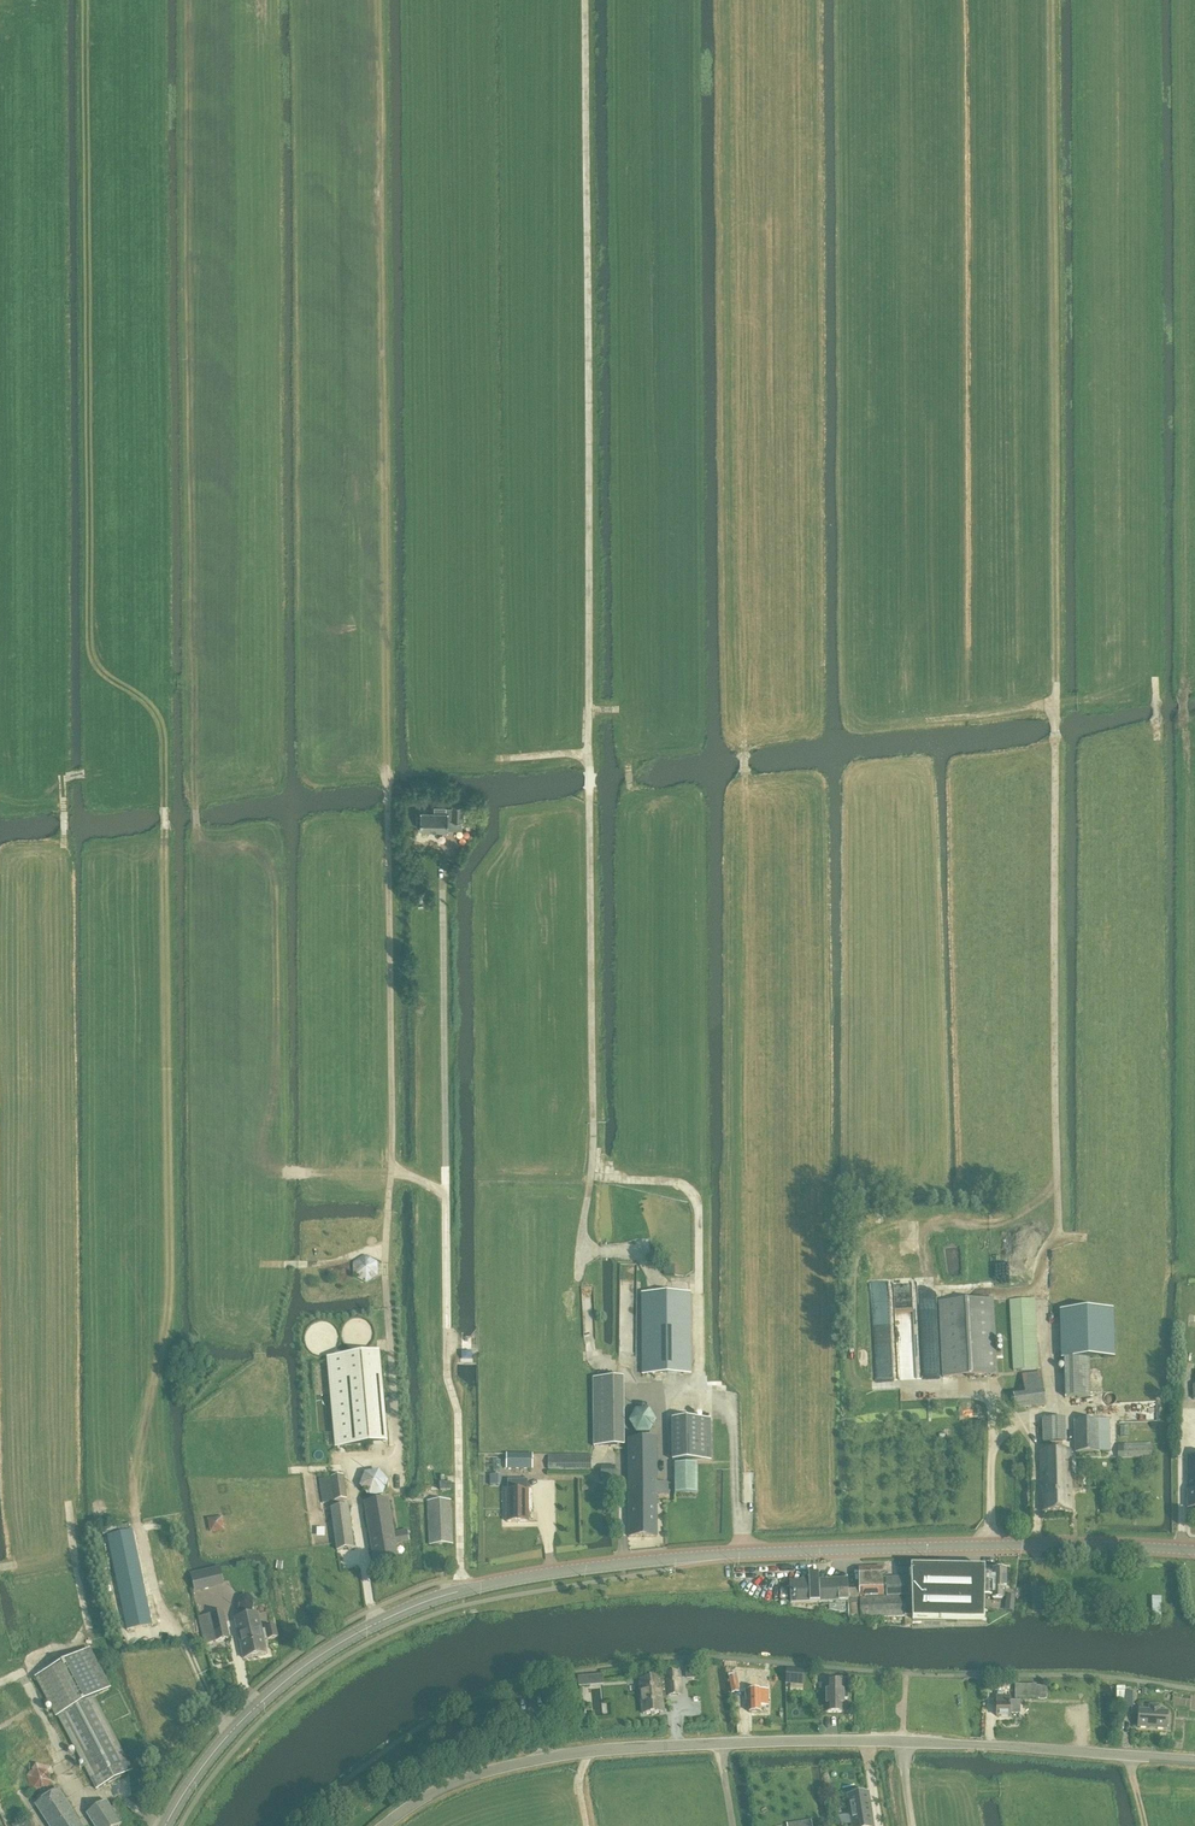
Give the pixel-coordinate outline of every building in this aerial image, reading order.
[(463,821),(463,805),(452,805),(452,808),(446,807),(434,806),(434,812),(421,812),(420,817),(418,817),(418,826),(420,826),(420,830),(432,831),(436,831),(448,831),(448,820),(452,820),(452,821),(463,821)] [(378,1276),(378,1262),(366,1255),(353,1262),(353,1276),(366,1284),(378,1276)] [(642,1375),(691,1374),(691,1293),(641,1293),(642,1375)] [(942,1378),(997,1375),(994,1299),(938,1302),(942,1378)] [(1038,1369),(1034,1301),(1009,1301),(1013,1371),(1038,1369)] [(1059,1311),(1061,1360),(1063,1360),(1090,1359),(1115,1358),(1113,1310),(1059,1311)] [(380,1385),(377,1354),(329,1359),(336,1427),(338,1448),(347,1447),(385,1444),(380,1385)] [(1091,1397),(1090,1359),(1063,1360),(1065,1398),(1091,1397)] [(1015,1410),(1045,1405),(1040,1372),(1022,1375),(1024,1392),(1012,1394),(1015,1410)] [(594,1447),(625,1447),(624,1379),(593,1379),(594,1447)] [(649,1434),(656,1421),(649,1410),(635,1410),(629,1422),(636,1434),(649,1434)] [(672,1461),(712,1461),(711,1419),(671,1420),(672,1461)] [(1043,1444),(1066,1444),(1065,1419),(1042,1420),(1043,1444)] [(1075,1452),(1110,1451),(1109,1420),(1074,1421),(1075,1452)] [(656,1439),(628,1440),(629,1536),(629,1538),(657,1537),(657,1497),(668,1496),(668,1483),(656,1483),(656,1439)] [(1124,1459),(1152,1458),(1152,1443),(1117,1444),(1118,1450),(1124,1449),(1124,1459)] [(1072,1512),(1072,1490),(1083,1490),(1083,1479),(1079,1479),(1079,1477),(1074,1477),(1074,1479),(1072,1480),(1071,1451),(1040,1452),(1042,1512),(1072,1512)] [(533,1469),(533,1455),(507,1455),(506,1469),(533,1469)] [(548,1455),(548,1469),(591,1470),(591,1456),(548,1455)] [(1186,1508),(1194,1508),(1194,1458),(1186,1458),(1186,1463),(1186,1491),(1187,1491),(1186,1508)] [(674,1493),(697,1493),(697,1464),(674,1464),(674,1493)] [(615,1478),(615,1467),(601,1466),(601,1478),(615,1478)] [(383,1496),(388,1482),(379,1471),(365,1473),(359,1487),(368,1498),(383,1496)] [(335,1501),(348,1499),(344,1475),(318,1479),(322,1503),(335,1501)] [(500,1486),(500,1475),(491,1475),(491,1486),(500,1486)] [(532,1491),(527,1491),(527,1480),(508,1480),(508,1492),(506,1492),(507,1522),(529,1522),(529,1512),(532,1512),(532,1491)] [(408,1531),(393,1533),(388,1500),(365,1504),(374,1567),(398,1563),(395,1544),(409,1542),(408,1531)] [(429,1545),(453,1544),(451,1500),(427,1501),(429,1545)] [(331,1509),(336,1543),(337,1551),(354,1548),(348,1506),(331,1509)] [(210,1533),(223,1531),(221,1518),(207,1520),(210,1533)] [(127,1631),(153,1625),(133,1532),(107,1537),(127,1631)] [(194,1592),(224,1586),(220,1567),(190,1574),(194,1592)] [(886,1579),(886,1581),(883,1581),(882,1568),(859,1568),(859,1590),(848,1591),(848,1581),(843,1581),(844,1613),(848,1614),(848,1618),(850,1619),(860,1619),(905,1617),(905,1627),(912,1626),(912,1621),(911,1578),(886,1579)] [(983,1596),(984,1570),(911,1569),(911,1578),(912,1621),(983,1623),(983,1596)] [(983,1596),(993,1596),(993,1599),(1003,1600),(1003,1589),(1006,1590),(1007,1570),(994,1570),(994,1571),(984,1571),(984,1570),(983,1596)] [(844,1613),(843,1581),(819,1582),(818,1575),(814,1575),(813,1574),(812,1572),(811,1572),(810,1572),(809,1572),(808,1573),(808,1574),(809,1582),(790,1583),(791,1605),(829,1603),(829,1610),(844,1613)] [(1031,1606),(1040,1606),(1040,1593),(1031,1593),(1031,1606)] [(252,1611),(255,1601),(248,1594),(238,1596),(235,1606),(242,1613),(252,1611)] [(224,1613),(199,1618),(204,1644),(229,1638),(224,1613)] [(258,1614),(234,1619),(243,1659),(267,1654),(264,1640),(273,1638),(276,1637),(277,1637),(275,1626),(274,1626),(270,1627),(262,1629),(258,1614)] [(96,1790),(132,1771),(94,1698),(109,1690),(88,1650),(37,1677),(96,1790)] [(694,1667),(685,1668),(686,1680),(695,1679),(694,1667)] [(803,1686),(804,1671),(786,1669),(785,1685),(803,1686)] [(640,1682),(643,1714),(663,1712),(661,1696),(667,1696),(667,1697),(681,1695),(679,1674),(665,1676),(666,1680),(660,1681),(660,1680),(640,1682)] [(736,1677),(729,1678),(732,1693),(739,1691),(736,1677)] [(843,1699),(848,1699),(848,1679),(834,1679),(834,1680),(837,1680),(837,1682),(826,1682),(826,1713),(843,1713),(843,1699)] [(1046,1686),(1037,1686),(1037,1685),(1015,1685),(1015,1699),(1046,1699),(1046,1686)] [(1125,1692),(1125,1687),(1117,1687),(1117,1707),(1120,1707),(1120,1720),(1124,1720),(1125,1707),(1132,1707),(1132,1692),(1125,1692)] [(760,1706),(768,1706),(767,1691),(745,1691),(745,1702),(749,1702),(749,1713),(760,1713),(760,1706)] [(997,1717),(1009,1717),(1009,1697),(996,1697),(997,1717)] [(1159,1712),(1159,1707),(1150,1706),(1149,1711),(1139,1711),(1138,1728),(1166,1729),(1166,1728),(1168,1727),(1168,1722),(1167,1721),(1167,1713),(1159,1712)] [(50,1783),(50,1778),(54,1776),(52,1769),(35,1766),(26,1777),(31,1791),(47,1795),(50,1790),(56,1784),(50,1783)] [(35,1805),(49,1825),(82,1825),(58,1790),(35,1805)] [(847,1797),(852,1825),(873,1825),(868,1793),(847,1797)] [(112,1808),(108,1801),(87,1814),(94,1825),(119,1825),(122,1824),(120,1821),(126,1817),(118,1805),(112,1808)]
